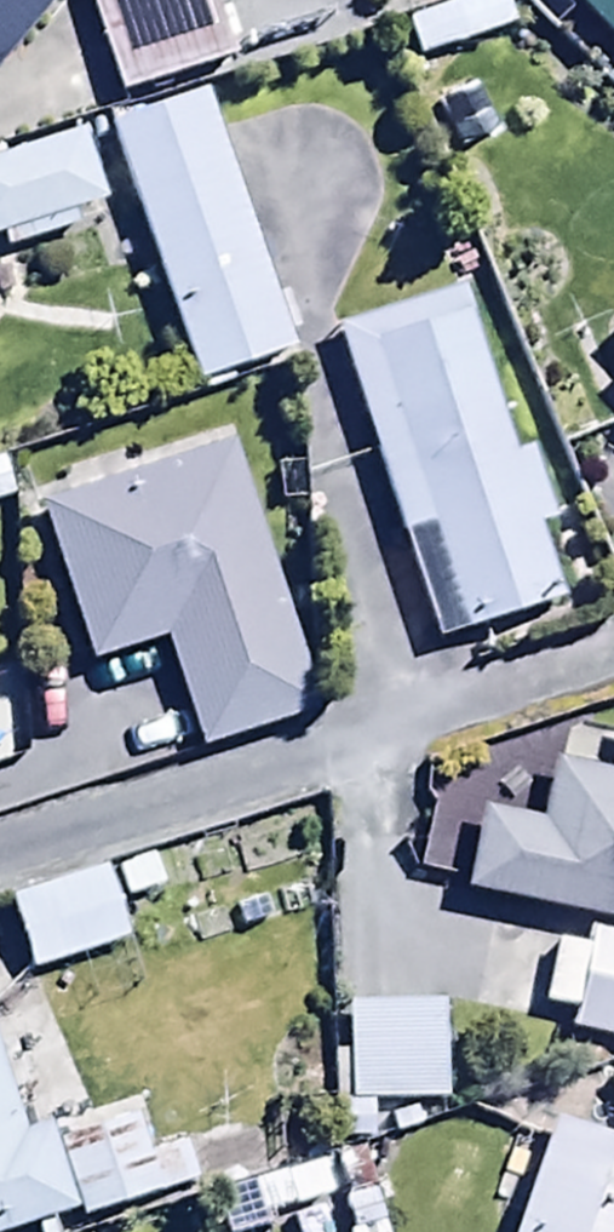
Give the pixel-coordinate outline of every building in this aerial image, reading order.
[(61,0),(0,0),(0,72),(61,0)] [(220,73),(204,18),(237,8),(235,0),(84,0),(115,104),(220,73)] [(411,64),(509,28),(499,0),(388,0),(411,64)] [(613,59),(613,0),(559,0),(613,59)] [(197,104),(102,136),(193,399),(287,366),(197,104)] [(0,244),(4,259),(99,233),(74,141),(0,162),(0,245),(0,244)] [(557,606),(534,535),(551,530),(526,456),(510,461),(457,298),(331,339),(397,542),(424,533),(459,638),(557,606)] [(581,344),(613,379),(613,312),(581,344)] [(605,419),(613,428),(613,410),(605,419)] [(162,642),(199,760),(308,726),(225,456),(35,515),(82,667),(162,642)] [(457,905),(613,935),(613,736),(604,785),(547,774),(536,834),(473,822),(457,905)] [(101,874),(2,908),(26,980),(126,947),(101,874)] [(589,940),(585,960),(549,953),(537,1017),(570,1023),(566,1043),(613,1052),(613,945),(589,940)] [(438,1012),(342,1013),(343,1112),(440,1111),(438,1012)] [(605,1087),(613,1121),(613,1085),(605,1087)] [(67,1218),(42,1145),(19,1153),(0,1097),(0,1231),(25,1231),(67,1218)] [(544,1135),(512,1231),(613,1231),(613,1158),(544,1135)] [(136,1141),(59,1164),(79,1231),(93,1231),(202,1200),(188,1151),(143,1165),(136,1141)]
